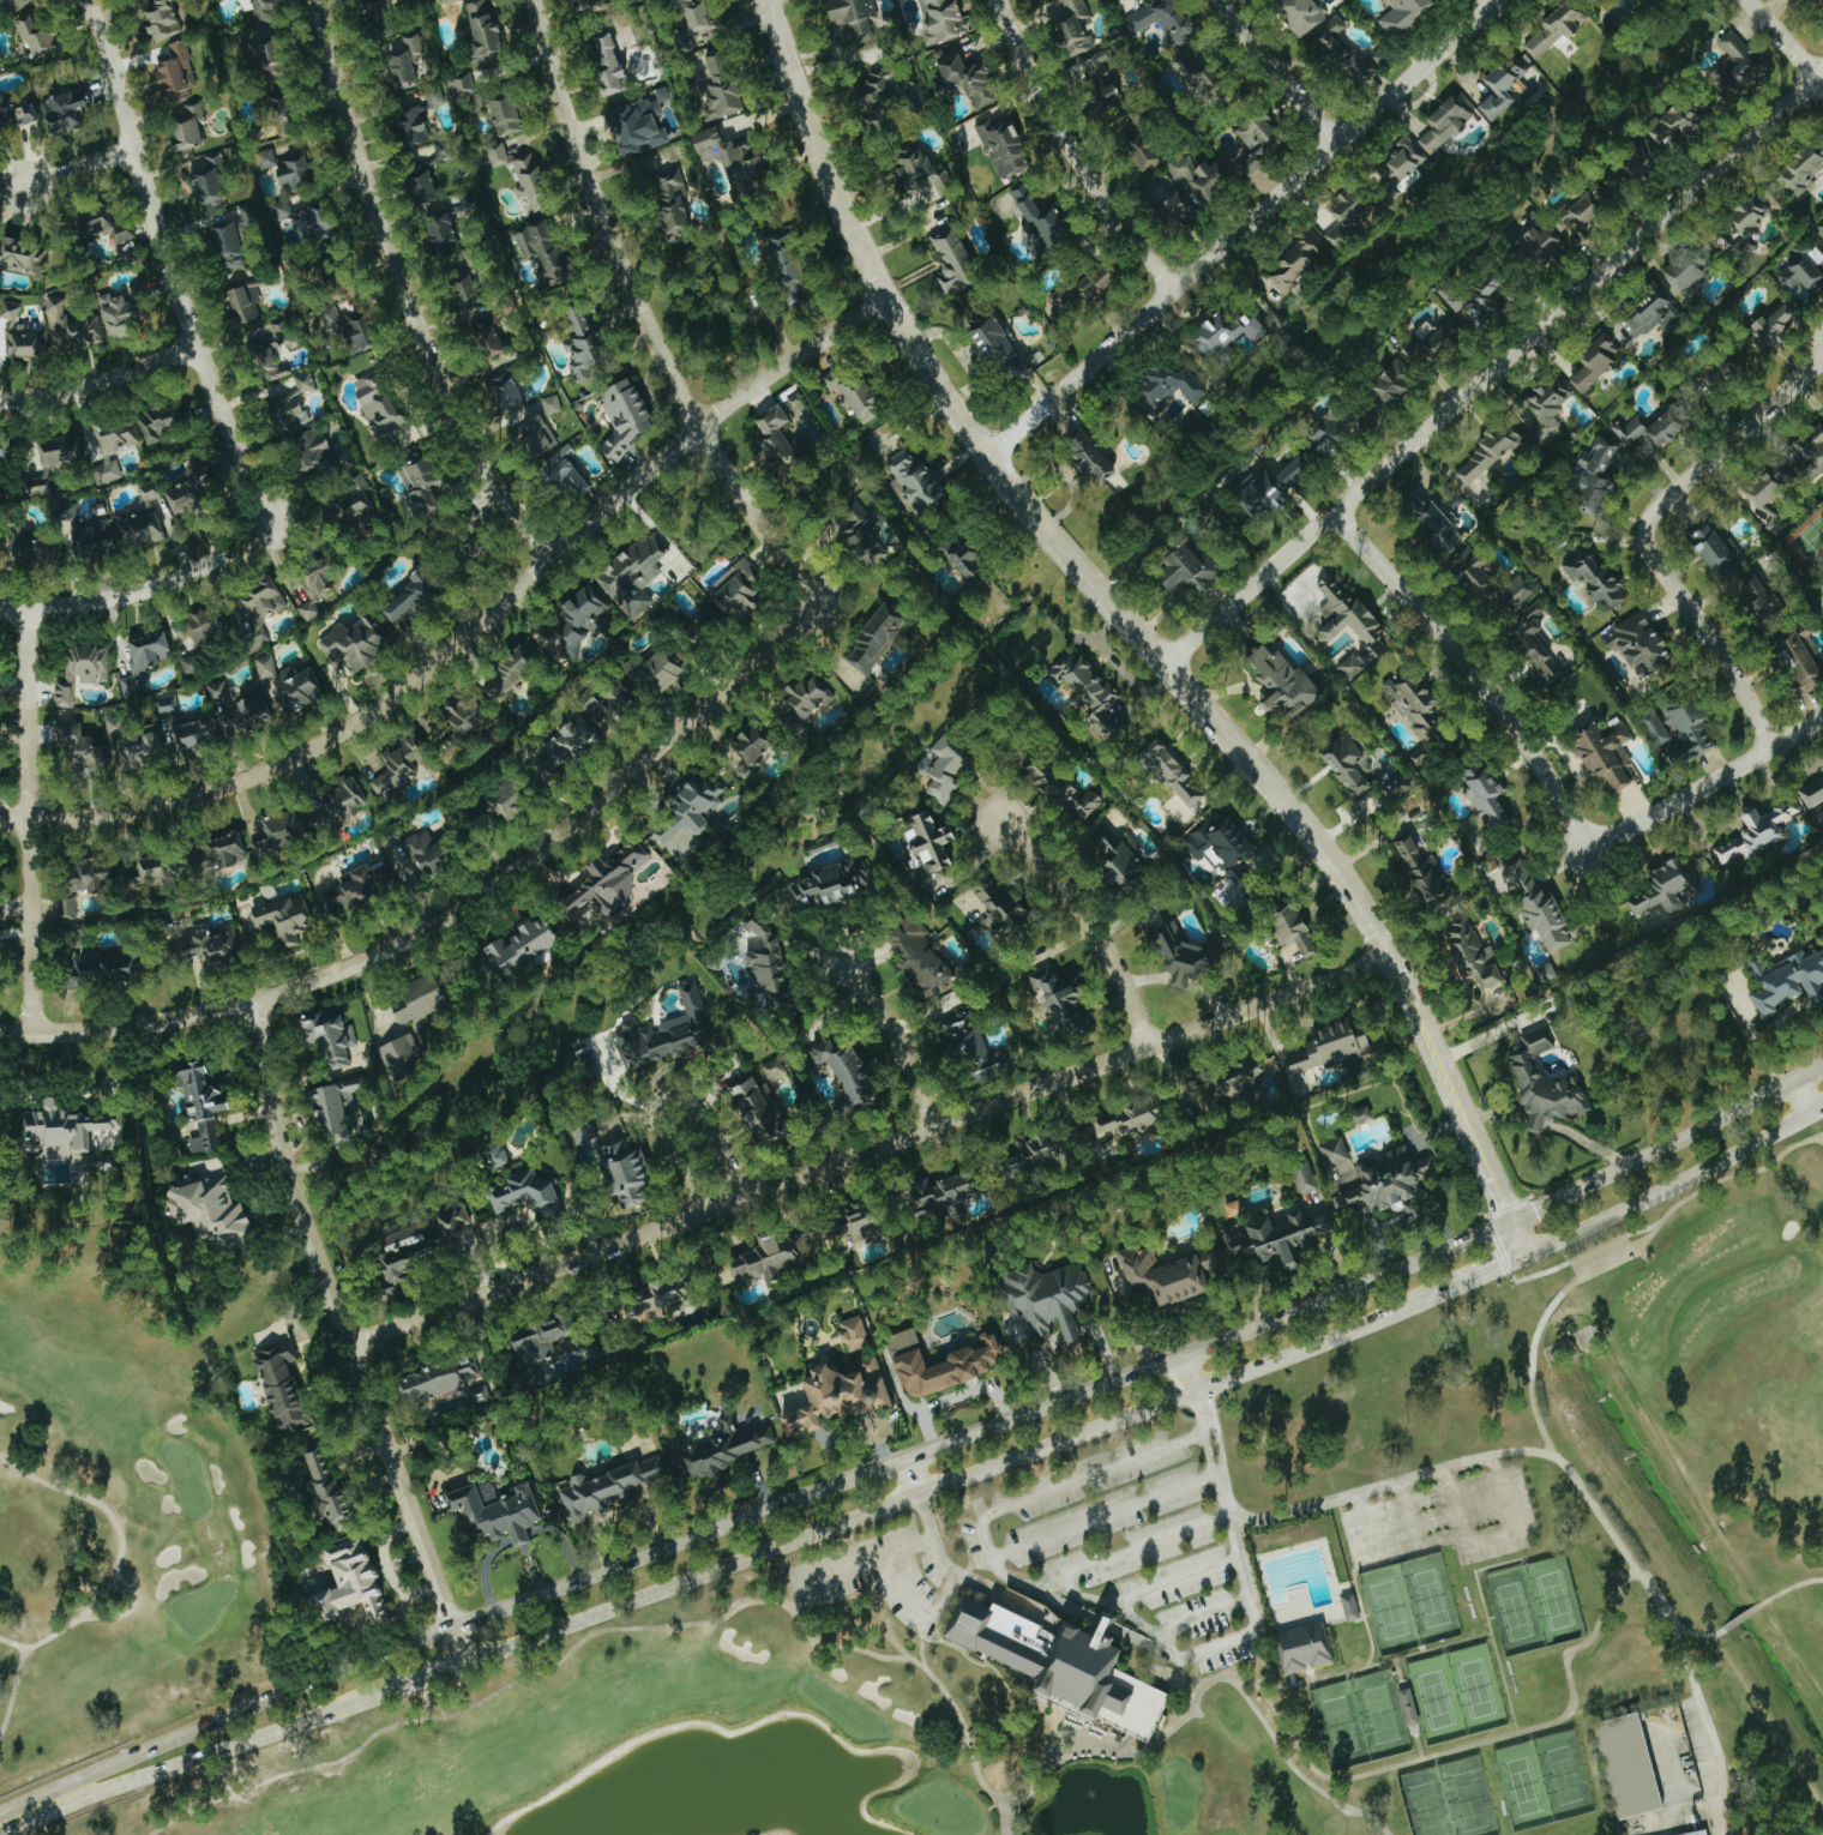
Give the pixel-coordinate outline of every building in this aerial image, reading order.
[(180,19),(179,18),(175,0),(155,0),(156,4),(145,10),(146,15),(152,26),(148,28),(155,42),(165,40),(175,35),(183,33),(180,19)] [(244,11),(254,9),(256,24),(279,20),(276,0),(243,0),(244,11)] [(386,0),(383,0),(365,6),(377,40),(398,33),(386,0)] [(478,57),(504,52),(493,0),(487,0),(467,4),(478,57)] [(583,11),(609,5),(608,0),(580,0),(583,11)] [(708,0),(685,0),(691,35),(714,31),(708,0)] [(829,2),(833,23),(850,19),(854,38),(875,34),(872,18),(879,16),(876,1),(869,3),(868,0),(836,0),(829,2)] [(930,46),(969,36),(960,0),(918,0),(930,46)] [(1086,0),(1064,0),(1068,11),(1052,17),(1068,59),(1095,48),(1084,20),(1092,17),(1086,0)] [(1173,47),(1197,34),(1179,0),(1157,0),(1157,1),(1125,17),(1134,35),(1160,22),(1173,47)] [(1330,18),(1316,0),(1285,0),(1278,5),(1303,38),(1330,18)] [(1434,0),(1389,0),(1396,9),(1381,21),(1395,41),(1439,8),(1434,0)] [(1588,16),(1573,0),(1572,0),(1524,44),(1539,61),(1588,16)] [(1808,12),(1822,0),(1797,0),(1808,12)] [(35,63),(62,52),(49,23),(38,28),(33,16),(17,22),(35,63)] [(1385,49),(1365,59),(1345,42),(1341,34),(1349,25),(1340,17),(1319,27),(1308,41),(1312,50),(1342,75),(1349,72),(1361,82),(1377,73),(1390,59),(1385,49)] [(1732,29),(1719,40),(1732,55),(1709,75),(1731,101),(1755,80),(1750,74),(1762,63),(1732,29)] [(291,74),(277,39),(252,50),(244,33),(233,38),(247,72),(261,66),(268,83),(291,74)] [(420,84),(414,62),(426,59),(420,33),(403,37),(406,49),(389,53),(398,89),(420,84)] [(627,91),(624,81),(627,80),(613,34),(592,40),(609,97),(627,91)] [(199,88),(186,40),(170,44),(174,60),(158,64),(168,103),(193,97),(191,90),(199,88)] [(726,44),(705,50),(717,94),(707,97),(710,109),(705,110),(708,122),(746,112),(726,44)] [(1192,46),(1174,63),(1213,104),(1231,87),(1192,46)] [(935,53),(937,62),(962,56),(959,47),(935,53)] [(1106,62),(1112,59),(1107,50),(1074,66),(1078,75),(1080,73),(1102,118),(1127,105),(1106,62)] [(1493,122),(1531,90),(1521,78),(1532,69),(1519,54),(1487,81),(1497,94),(1480,107),(1493,122)] [(898,114),(887,85),(900,80),(894,64),(869,73),(875,89),(858,95),(868,125),(898,114)] [(455,108),(484,104),(483,95),(477,96),(474,76),(451,79),(455,108)] [(672,145),(667,128),(661,129),(658,118),(665,116),(662,103),(671,100),(668,87),(653,91),(655,98),(609,110),(622,158),(672,145)] [(43,101),(52,135),(82,126),(78,111),(90,107),(85,89),(43,101)] [(1420,141),(1434,157),(1481,111),(1461,90),(1428,122),(1434,127),(1420,141)] [(1708,108),(1694,92),(1649,132),(1668,154),(1703,122),(1698,117),(1708,108)] [(39,123),(35,105),(16,109),(13,95),(0,98),(0,133),(39,123)] [(525,130),(516,97),(491,103),(499,136),(525,130)] [(287,132),(294,102),(278,98),(273,120),(283,122),(280,130),(287,132)] [(205,117),(202,102),(172,108),(179,151),(205,146),(199,118),(205,117)] [(1002,178),(1033,165),(1008,107),(975,121),(987,150),(989,149),(1002,178)] [(426,108),(397,112),(402,147),(431,143),(426,108)] [(1237,132),(1250,147),(1231,164),(1246,181),(1289,144),(1261,112),(1237,132)] [(1125,135),(1144,172),(1163,162),(1144,126),(1125,135)] [(694,135),(704,165),(725,158),(737,196),(772,185),(756,134),(725,144),(720,127),(694,135)] [(1429,159),(1408,135),(1396,145),(1402,151),(1382,169),(1403,193),(1422,176),(1416,170),(1429,159)] [(1820,145),(1815,140),(1780,175),(1800,195),(1822,172),(1822,142),(1820,145)] [(489,147),(494,167),(510,163),(505,143),(489,147)] [(956,188),(948,171),(940,175),(925,147),(903,158),(916,183),(901,191),(911,211),(956,188)] [(260,153),(264,169),(279,165),(274,149),(260,153)] [(277,161),(286,192),(315,184),(306,153),(277,161)] [(514,160),(522,186),(516,189),(519,199),(529,196),(534,212),(553,206),(535,153),(514,160)] [(1168,164),(1177,182),(1178,181),(1184,193),(1164,202),(1171,218),(1178,215),(1182,223),(1223,203),(1216,189),(1229,183),(1219,161),(1198,171),(1190,154),(1168,164)] [(1633,174),(1654,174),(1653,155),(1632,156),(1633,174)] [(191,163),(204,210),(232,203),(220,156),(191,163)] [(420,203),(437,200),(431,164),(413,167),(420,203)] [(686,197),(688,197),(683,169),(655,175),(668,241),(693,236),(686,197)] [(1056,201),(1044,207),(1030,179),(1012,188),(1037,240),(1045,236),(1052,251),(1074,240),(1056,201)] [(1326,235),(1340,251),(1379,217),(1354,188),(1330,209),(1341,222),(1326,235)] [(1749,238),(1772,207),(1753,193),(1730,224),(1749,238)] [(290,199),(273,204),(278,221),(295,216),(290,199)] [(241,208),(244,224),(258,221),(254,205),(241,208)] [(78,218),(83,239),(112,233),(115,253),(134,249),(129,223),(114,226),(111,211),(78,218)] [(1517,230),(1550,263),(1561,252),(1556,247),(1564,239),(1535,211),(1517,230)] [(440,257),(463,249),(450,213),(428,221),(440,257)] [(513,231),(525,263),(537,258),(548,286),(578,275),(571,255),(564,257),(548,217),(513,231)] [(213,219),(215,270),(243,269),(241,218),(213,219)] [(947,295),(980,282),(956,225),(932,235),(948,273),(939,277),(947,295)] [(809,310),(798,228),(771,231),(781,313),(809,310)] [(1257,284),(1275,304),(1332,252),(1314,232),(1257,284)] [(42,276),(48,248),(2,239),(0,247),(0,268),(42,276)] [(1804,249),(1778,273),(1795,291),(1807,280),(1814,287),(1822,279),(1822,271),(1804,249)] [(1687,294),(1709,272),(1686,250),(1665,272),(1687,294)] [(476,273),(480,272),(475,260),(450,269),(469,321),(490,313),(476,273)] [(1452,278),(1438,290),(1459,313),(1471,302),(1481,314),(1485,310),(1493,319),(1506,308),(1498,299),(1512,287),(1496,270),(1468,295),(1452,278)] [(99,297),(112,341),(134,334),(131,324),(147,319),(141,299),(150,296),(145,281),(128,287),(131,295),(114,301),(112,293),(99,297)] [(264,324),(258,303),(262,302),(257,284),(229,293),(241,332),(264,324)] [(1640,340),(1678,307),(1659,286),(1622,320),(1640,340)] [(103,343),(101,319),(67,322),(65,297),(47,299),(50,335),(62,334),(63,348),(103,343)] [(49,357),(48,334),(28,335),(27,325),(21,325),(20,302),(4,302),(7,359),(49,357)] [(1770,319),(1765,315),(1753,326),(1759,332),(1750,341),(1762,353),(1772,344),(1773,346),(1803,317),(1789,302),(1770,319)] [(570,310),(578,337),(564,341),(568,352),(575,350),(578,362),(573,364),(580,383),(592,379),(588,369),(610,362),(599,328),(593,330),(585,305),(570,310)] [(366,308),(334,320),(348,356),(380,344),(366,308)] [(998,311),(972,326),(997,373),(1012,365),(1022,383),(1033,377),(998,311)] [(1247,330),(1256,342),(1269,332),(1251,311),(1236,323),(1226,311),(1192,339),(1209,361),(1247,330)] [(1400,346),(1413,362),(1428,350),(1436,359),(1467,334),(1452,316),(1437,329),(1429,320),(1400,346)] [(268,384),(292,373),(288,364),(281,367),(273,347),(295,337),(286,317),(268,325),(273,336),(251,345),(268,384)] [(507,352),(498,324),(476,331),(485,359),(507,352)] [(1581,358),(1587,365),(1572,380),(1585,393),(1626,353),(1607,333),(1581,358)] [(1183,388),(1196,403),(1211,391),(1188,364),(1180,371),(1169,358),(1136,387),(1143,396),(1139,400),(1152,415),(1183,388)] [(1391,404),(1418,381),(1400,360),(1373,384),(1391,404)] [(824,376),(832,391),(838,388),(849,409),(855,406),(863,423),(887,412),(871,379),(852,388),(842,367),(824,376)] [(374,400),(366,404),(382,435),(393,429),(398,440),(413,433),(380,368),(363,377),(374,400)] [(490,381),(509,412),(530,399),(511,368),(490,381)] [(281,432),(311,424),(303,393),(317,389),(313,372),(296,376),(299,389),(272,397),(281,432)] [(1528,409),(1541,419),(1528,436),(1545,449),(1564,423),(1556,417),(1577,390),(1555,373),(1528,409)] [(614,461),(634,452),(629,439),(656,428),(635,377),(600,392),(618,435),(606,441),(614,461)] [(564,411),(558,394),(543,399),(548,416),(564,411)] [(149,442),(183,429),(172,402),(139,414),(149,442)] [(800,455),(782,428),(793,420),(781,403),(757,419),(769,437),(760,443),(778,469),(800,455)] [(1309,430),(1328,455),(1363,428),(1344,403),(1309,430)] [(1650,428),(1639,415),(1626,426),(1621,419),(1612,427),(1640,459),(1658,443),(1663,449),(1689,426),(1673,408),(1650,428)] [(519,430),(538,458),(561,442),(542,414),(519,430)] [(105,464),(93,467),(98,484),(124,477),(119,456),(120,456),(118,449),(141,443),(136,422),(106,430),(103,420),(95,422),(105,464)] [(1453,467),(1467,486),(1525,441),(1510,422),(1453,467)] [(1797,443),(1803,451),(1790,461),(1806,482),(1822,470),(1822,423),(1797,443)] [(292,437),(304,470),(335,459),(323,426),(292,437)] [(1117,468),(1084,426),(1064,442),(1098,484),(1117,468)] [(43,465),(83,460),(80,435),(40,441),(43,465)] [(12,458),(13,438),(0,437),(0,457),(12,458)] [(1584,450),(1571,486),(1587,492),(1582,508),(1605,516),(1625,458),(1618,456),(1622,445),(1599,437),(1594,453),(1584,450)] [(577,451),(572,443),(543,462),(560,489),(566,485),(575,498),(591,487),(571,456),(577,451)] [(888,461),(898,478),(896,479),(917,513),(948,493),(927,459),(918,465),(908,448),(888,461)] [(443,508),(434,487),(444,482),(430,449),(414,456),(416,461),(398,469),(419,518),(443,508)] [(1312,470),(1302,457),(1278,475),(1289,488),(1312,470)] [(1744,495),(1761,510),(1756,516),(1780,536),(1790,523),(1770,506),(1787,485),(1767,468),(1744,495)] [(1277,511),(1292,498),(1266,469),(1237,497),(1258,520),(1273,506),(1277,511)] [(177,515),(211,500),(201,475),(166,490),(177,515)] [(348,482),(354,491),(323,511),(329,520),(338,514),(345,525),(357,517),(364,528),(384,515),(359,475),(348,482)] [(53,493),(52,476),(28,478),(29,495),(53,493)] [(160,499),(157,482),(142,484),(145,502),(160,499)] [(1479,595),(1501,578),(1471,540),(1467,542),(1426,489),(1408,504),(1479,595)] [(1449,501),(1457,509),(1466,500),(1459,493),(1449,501)] [(115,527),(101,528),(100,517),(79,518),(78,500),(58,502),(59,520),(74,519),(76,556),(116,554),(115,527)] [(834,520),(865,565),(890,548),(859,502),(834,520)] [(131,552),(168,538),(157,510),(120,524),(131,552)] [(460,516),(468,536),(484,529),(475,510),(460,516)] [(1717,520),(1693,533),(1715,575),(1733,566),(1736,571),(1742,568),(1717,520)] [(664,572),(657,564),(670,554),(651,531),(597,578),(634,620),(655,602),(644,589),(664,572)] [(983,569),(977,561),(985,554),(973,539),(964,546),(956,536),(942,548),(969,581),(983,569)] [(62,564),(61,538),(14,540),(15,565),(62,564)] [(489,561),(488,541),(464,542),(465,562),(489,561)] [(1163,564),(1169,570),(1161,578),(1178,596),(1191,584),(1203,596),(1226,573),(1208,554),(1203,559),(1187,542),(1163,564)] [(1627,601),(1596,542),(1563,560),(1574,581),(1586,576),(1605,613),(1627,601)] [(344,579),(332,553),(302,566),(313,592),(344,579)] [(741,608),(748,616),(763,603),(756,595),(767,585),(745,558),(707,590),(731,617),(741,608)] [(382,609),(399,628),(445,586),(428,568),(382,609)] [(1361,594),(1353,600),(1334,573),(1319,584),(1332,601),(1321,609),(1332,623),(1322,630),(1331,642),(1345,631),(1359,651),(1340,665),(1350,680),(1390,650),(1380,637),(1388,632),(1361,594)] [(1536,594),(1522,573),(1491,594),(1506,615),(1536,594)] [(1768,586),(1759,573),(1741,587),(1767,620),(1790,602),(1774,581),(1768,586)] [(290,605),(273,576),(233,600),(261,648),(273,641),(262,622),(290,605)] [(615,610),(588,585),(547,630),(561,642),(557,646),(576,664),(586,653),(578,645),(591,631),(594,633),(615,610)] [(299,608),(307,622),(321,614),(313,600),(299,608)] [(1539,633),(1545,629),(1537,617),(1547,610),(1541,601),(1525,611),(1531,621),(1513,632),(1547,684),(1565,673),(1539,633)] [(687,631),(701,642),(723,616),(709,605),(687,631)] [(867,674),(908,623),(886,605),(845,656),(867,674)] [(227,635),(221,607),(188,615),(195,642),(227,635)] [(333,661),(341,656),(353,672),(390,647),(366,612),(347,625),(345,623),(319,641),(333,661)] [(1634,670),(1649,662),(1654,672),(1666,666),(1662,658),(1673,652),(1658,623),(1653,626),(1646,612),(1605,633),(1613,650),(1622,645),(1634,670)] [(1799,629),(1777,644),(1803,686),(1822,673),(1822,667),(1799,629)] [(130,639),(135,662),(131,663),(134,676),(121,679),(125,698),(150,692),(145,668),(162,664),(161,658),(173,656),(168,631),(130,639)] [(1252,656),(1264,672),(1260,675),(1273,693),(1262,702),(1270,713),(1285,702),(1296,717),(1326,695),(1303,665),(1295,671),(1272,641),(1252,656)] [(498,697),(544,662),(528,642),(498,665),(504,673),(488,685),(498,697)] [(77,707),(77,683),(99,683),(99,681),(110,681),(110,646),(67,646),(67,680),(56,680),(56,707),(77,707)] [(636,674),(662,697),(687,670),(662,646),(636,674)] [(1104,738),(1134,719),(1113,685),(1107,689),(1082,649),(1051,669),(1058,680),(1067,674),(1093,715),(1090,716),(1104,738)] [(187,675),(206,668),(200,653),(181,660),(187,675)] [(279,674),(274,655),(257,658),(262,679),(279,674)] [(310,667),(301,673),(294,664),(284,671),(289,677),(275,688),(295,715),(328,691),(310,667)] [(1424,743),(1430,739),(1438,750),(1453,740),(1433,712),(1442,705),(1417,669),(1397,683),(1393,678),(1383,684),(1424,743)] [(836,699),(820,671),(787,691),(792,699),(790,701),(801,720),(836,699)] [(1822,685),(1822,683),(1821,677),(1803,684),(1806,692),(1822,685)] [(214,702),(231,697),(226,680),(209,686),(214,702)] [(605,730),(639,699),(623,681),(602,701),(591,690),(578,702),(605,730)] [(226,710),(238,735),(275,717),(263,692),(226,710)] [(1721,743),(1695,692),(1663,708),(1678,738),(1663,746),(1674,768),(1721,743)] [(160,714),(180,712),(178,695),(158,697),(160,714)] [(479,702),(472,706),(467,698),(446,711),(464,739),(492,721),(479,702)] [(1643,718),(1660,746),(1675,737),(1657,709),(1643,718)] [(538,754),(557,775),(601,736),(582,714),(538,754)] [(124,769),(166,762),(161,733),(129,738),(125,715),(107,719),(110,735),(118,734),(124,769)] [(214,719),(177,727),(183,750),(219,742),(214,719)] [(776,744),(755,722),(732,744),(753,766),(776,744)] [(107,764),(106,746),(95,747),(95,736),(84,736),(84,723),(57,724),(59,746),(69,745),(70,767),(107,764)] [(1601,723),(1576,736),(1607,797),(1635,783),(1626,765),(1633,761),(1624,744),(1635,738),(1627,723),(1606,734),(1601,723)] [(1376,786),(1368,776),(1376,770),(1369,759),(1375,754),(1356,727),(1321,752),(1356,800),(1376,786)] [(928,789),(945,805),(965,784),(957,776),(975,757),(949,732),(934,748),(944,757),(929,773),(937,780),(928,789)] [(382,752),(391,771),(371,780),(378,796),(423,775),(419,767),(431,762),(418,735),(382,752)] [(1167,777),(1192,807),(1207,794),(1160,738),(1141,753),(1164,780),(1167,777)] [(919,771),(928,776),(940,754),(931,749),(919,771)] [(1044,756),(1030,770),(1083,823),(1106,801),(1093,789),(1085,797),(1044,756)] [(1513,820),(1499,797),(1507,792),(1488,761),(1461,776),(1494,832),(1513,820)] [(664,846),(689,825),(699,837),(714,824),(705,814),(729,795),(718,783),(713,787),(703,774),(670,802),(678,811),(653,832),(664,846)] [(336,826),(372,805),(355,775),(347,780),(348,782),(305,806),(317,827),(332,819),(336,826)] [(1410,790),(1403,778),(1384,789),(1391,801),(1410,790)] [(1811,808),(1822,802),(1822,778),(1801,789),(1811,808)] [(510,821),(532,807),(514,779),(486,797),(498,815),(503,811),(510,821)] [(1715,847),(1723,863),(1746,853),(1748,858),(1789,840),(1782,823),(1797,816),(1791,805),(1763,817),(1759,807),(1744,813),(1752,831),(1715,847)] [(265,817),(270,839),(253,843),(256,855),(307,843),(299,809),(265,817)] [(939,830),(933,811),(913,817),(916,826),(909,828),(930,892),(960,882),(947,844),(959,840),(954,825),(939,830)] [(1260,852),(1231,815),(1214,828),(1208,821),(1184,840),(1200,861),(1214,850),(1220,858),(1218,860),(1231,877),(1212,891),(1231,916),(1260,893),(1240,867),(1260,852)] [(1127,892),(1150,877),(1115,824),(1092,839),(1127,892)] [(401,842),(408,854),(393,862),(403,881),(432,866),(435,871),(459,857),(449,838),(437,844),(428,827),(401,842)] [(209,840),(216,869),(249,861),(242,832),(209,840)] [(1426,860),(1414,832),(1395,840),(1424,906),(1455,893),(1438,855),(1426,860)] [(652,858),(634,837),(606,862),(600,855),(588,866),(595,875),(561,905),(577,923),(597,905),(608,917),(641,888),(631,877),(652,858)] [(135,887),(170,877),(163,854),(139,861),(142,871),(131,874),(135,887)] [(1551,952),(1573,942),(1566,926),(1571,924),(1557,894),(1546,899),(1525,856),(1506,865),(1537,931),(1541,930),(1551,952)] [(1629,898),(1643,933),(1689,913),(1681,895),(1697,888),(1684,857),(1651,871),(1658,886),(1629,898)] [(114,880),(112,859),(71,862),(73,892),(105,889),(104,880),(114,880)] [(357,881),(317,897),(323,915),(397,886),(387,859),(353,873),(357,881)] [(791,878),(799,911),(873,894),(865,861),(791,878)] [(1016,892),(1004,901),(992,884),(979,892),(994,914),(986,919),(1004,944),(1036,921),(1016,892)] [(251,913),(258,931),(277,925),(286,950),(302,944),(298,931),(316,925),(304,893),(251,913)] [(78,919),(78,897),(61,896),(60,918),(78,919)] [(1299,942),(1307,959),(1322,952),(1298,903),(1273,915),(1288,947),(1299,942)] [(1508,982),(1499,960),(1499,959),(1493,945),(1484,949),(1471,916),(1444,927),(1468,984),(1478,980),(1483,992),(1508,982)] [(563,944),(548,917),(506,940),(505,937),(485,949),(502,978),(563,944)] [(889,935),(901,957),(898,961),(907,979),(928,999),(947,989),(958,977),(954,969),(941,957),(923,922),(916,917),(911,919),(903,928),(889,935)] [(766,1011),(797,1003),(777,920),(746,927),(752,951),(766,1011)] [(1206,993),(1215,946),(1177,939),(1179,931),(1159,928),(1154,954),(1169,957),(1167,972),(1174,973),(1172,987),(1206,993)] [(1752,996),(1766,1018),(1808,991),(1818,1008),(1822,1005),(1822,950),(1811,958),(1805,949),(1769,972),(1761,959),(1752,964),(1767,987),(1752,996)] [(72,954),(73,983),(143,981),(142,952),(72,954)] [(1545,984),(1560,977),(1553,962),(1538,970),(1545,984)] [(1030,973),(1036,990),(1047,987),(1061,1027),(1092,1016),(1077,976),(1061,982),(1055,964),(1030,973)] [(404,1026),(451,1005),(437,974),(390,996),(404,1026)] [(627,1068),(674,1055),(674,1054),(716,1043),(698,979),(680,984),(689,1016),(656,1025),(656,1024),(640,1028),(637,1017),(622,1022),(624,1031),(617,1033),(627,1068)] [(333,1071),(353,1066),(348,1048),(359,1045),(354,1024),(347,1025),(343,1008),(304,1018),(310,1044),(325,1040),(333,1071)] [(991,1054),(974,1009),(946,1019),(970,1086),(1016,1069),(1008,1048),(991,1054)] [(1360,1038),(1355,1020),(1314,1031),(1317,1039),(1307,1042),(1309,1049),(1288,1056),(1293,1074),(1374,1051),(1370,1035),(1360,1038)] [(1592,1109),(1579,1075),(1558,1083),(1549,1080),(1539,1055),(1556,1048),(1547,1025),(1525,1034),(1520,1051),(1510,1054),(1525,1093),(1522,1103),(1526,1105),(1530,1117),(1527,1128),(1544,1134),(1548,1120),(1550,1120),(1560,1117),(1568,1119),(1571,1110),(1580,1114),(1592,1109)] [(813,1049),(820,1066),(833,1061),(853,1111),(879,1100),(852,1033),(813,1049)] [(380,1047),(395,1082),(427,1068),(413,1034),(380,1047)] [(1272,1083),(1263,1056),(1230,1068),(1234,1079),(1220,1084),(1225,1098),(1235,1094),(1236,1096),(1272,1083)] [(791,1079),(780,1057),(763,1065),(774,1087),(791,1079)] [(223,1149),(217,1112),(231,1110),(227,1089),(212,1091),(207,1062),(181,1067),(190,1119),(200,1117),(203,1137),(190,1139),(193,1154),(223,1149)] [(788,1133),(758,1077),(735,1089),(764,1145),(788,1133)] [(354,1093),(369,1090),(366,1078),(320,1087),(330,1146),(353,1141),(348,1114),(358,1112),(354,1093)] [(19,1109),(23,1143),(42,1142),(42,1149),(67,1147),(67,1150),(72,1155),(92,1153),(90,1135),(119,1131),(116,1113),(80,1117),(80,1112),(67,1113),(66,1109),(54,1111),(56,1103),(55,1097),(43,1099),(40,1103),(43,1112),(30,1113),(31,1108),(19,1109)] [(1094,1118),(1101,1142),(1169,1123),(1162,1099),(1094,1118)] [(1374,1119),(1370,1107),(1357,1110),(1361,1123),(1374,1119)] [(1023,1156),(1007,1158),(1009,1172),(1063,1165),(1060,1135),(1021,1140),(1023,1156)] [(1320,1146),(1327,1167),(1352,1158),(1345,1138),(1320,1146)] [(623,1208),(658,1196),(641,1147),(633,1150),(629,1139),(603,1147),(623,1208)] [(481,1150),(489,1171),(511,1164),(503,1142),(481,1150)] [(1442,1175),(1434,1154),(1415,1161),(1409,1144),(1387,1153),(1392,1164),(1377,1170),(1373,1159),(1358,1165),(1366,1185),(1342,1193),(1349,1211),(1371,1203),(1373,1209),(1382,1205),(1384,1211),(1420,1197),(1415,1185),(1442,1175)] [(497,1213),(531,1203),(533,1210),(541,1208),(546,1225),(566,1219),(554,1178),(541,1181),(537,1168),(507,1177),(508,1181),(488,1187),(497,1213)] [(980,1202),(974,1168),(962,1171),(962,1176),(938,1180),(939,1185),(914,1190),(919,1213),(980,1202)] [(1320,1188),(1313,1168),(1297,1173),(1304,1194),(1320,1188)] [(195,1222),(198,1241),(212,1238),(214,1252),(252,1246),(245,1203),(234,1205),(230,1177),(168,1186),(174,1225),(195,1222)] [(885,1235),(877,1202),(848,1208),(852,1223),(824,1230),(829,1248),(885,1235)] [(442,1216),(456,1255),(481,1246),(467,1207),(442,1216)] [(1231,1234),(1232,1248),(1234,1252),(1246,1251),(1251,1261),(1272,1259),(1283,1254),(1291,1272),(1301,1268),(1300,1253),(1326,1251),(1324,1236),(1338,1229),(1332,1215),(1307,1217),(1303,1209),(1291,1210),(1292,1224),(1277,1226),(1273,1217),(1255,1225),(1251,1225),(1231,1234)] [(740,1284),(766,1274),(770,1284),(784,1278),(782,1272),(815,1259),(805,1234),(782,1243),(778,1233),(761,1240),(763,1247),(731,1260),(740,1284)] [(1214,1292),(1207,1270),(1222,1266),(1217,1250),(1161,1267),(1155,1247),(1138,1252),(1137,1246),(1120,1251),(1135,1299),(1152,1293),(1157,1309),(1214,1292)] [(1075,1312),(1083,1310),(1082,1306),(1094,1289),(1090,1276),(1074,1265),(1043,1275),(1037,1270),(1034,1263),(1028,1272),(1023,1268),(1010,1272),(1000,1285),(1004,1296),(1008,1299),(1014,1319),(1023,1316),(1026,1325),(1043,1337),(1054,1334),(1051,1324),(1061,1321),(1069,1345),(1084,1340),(1075,1312)] [(633,1316),(657,1311),(658,1316),(697,1308),(691,1280),(628,1293),(633,1316)] [(516,1336),(517,1348),(527,1371),(558,1357),(557,1342),(564,1339),(570,1352),(581,1347),(579,1330),(571,1312),(558,1313),(559,1321),(549,1322),(516,1336)] [(850,1353),(873,1344),(861,1314),(839,1323),(850,1353)] [(930,1369),(923,1346),(917,1328),(889,1337),(910,1401),(1008,1368),(996,1332),(981,1337),(984,1344),(950,1355),(952,1361),(930,1369)] [(313,1425),(293,1363),(300,1361),(293,1340),(254,1353),(263,1379),(264,1378),(283,1435),(313,1425)] [(480,1383),(471,1355),(402,1379),(411,1405),(480,1383)] [(896,1405),(878,1355),(862,1361),(862,1371),(859,1371),(833,1372),(831,1364),(815,1369),(815,1378),(806,1381),(814,1406),(784,1416),(791,1437),(809,1431),(820,1431),(825,1429),(825,1418),(852,1417),(857,1415),(867,1415),(896,1405)] [(780,1446),(771,1422),(739,1433),(732,1415),(719,1419),(722,1428),(711,1432),(714,1439),(680,1452),(691,1481),(711,1474),(710,1471),(780,1446)] [(330,1444),(305,1451),(328,1534),(354,1527),(330,1444)] [(572,1524),(599,1515),(598,1515),(642,1501),(637,1487),(669,1477),(663,1457),(589,1479),(588,1473),(572,1478),(574,1486),(561,1490),(572,1524)] [(478,1485),(449,1494),(455,1512),(465,1509),(475,1541),(494,1535),(495,1539),(512,1534),(516,1547),(533,1542),(529,1527),(545,1522),(532,1482),(516,1487),(520,1497),(486,1508),(478,1485)] [(487,1507),(501,1503),(494,1483),(480,1487),(487,1507)] [(391,1620),(366,1538),(327,1550),(339,1589),(313,1597),(321,1624),(343,1617),(341,1611),(366,1603),(373,1626),(391,1620)] [(1152,1742),(1173,1695),(1136,1678),(1132,1688),(1123,1683),(1123,1682),(1114,1678),(1126,1652),(1116,1647),(1120,1639),(1111,1635),(1118,1618),(1110,1614),(1099,1637),(1070,1624),(1059,1647),(1040,1639),(1045,1628),(967,1593),(947,1637),(1043,1681),(1039,1690),(1152,1742)] [(1343,1597),(1349,1622),(1363,1619),(1356,1593),(1343,1597)] [(1312,1670),(1312,1669),(1336,1664),(1326,1622),(1277,1634),(1287,1676),(1312,1670)] [(1419,1726),(1415,1689),(1404,1690),(1407,1727),(1419,1726)] [(1666,1810),(1643,1713),(1597,1724),(1620,1821),(1666,1810)]
